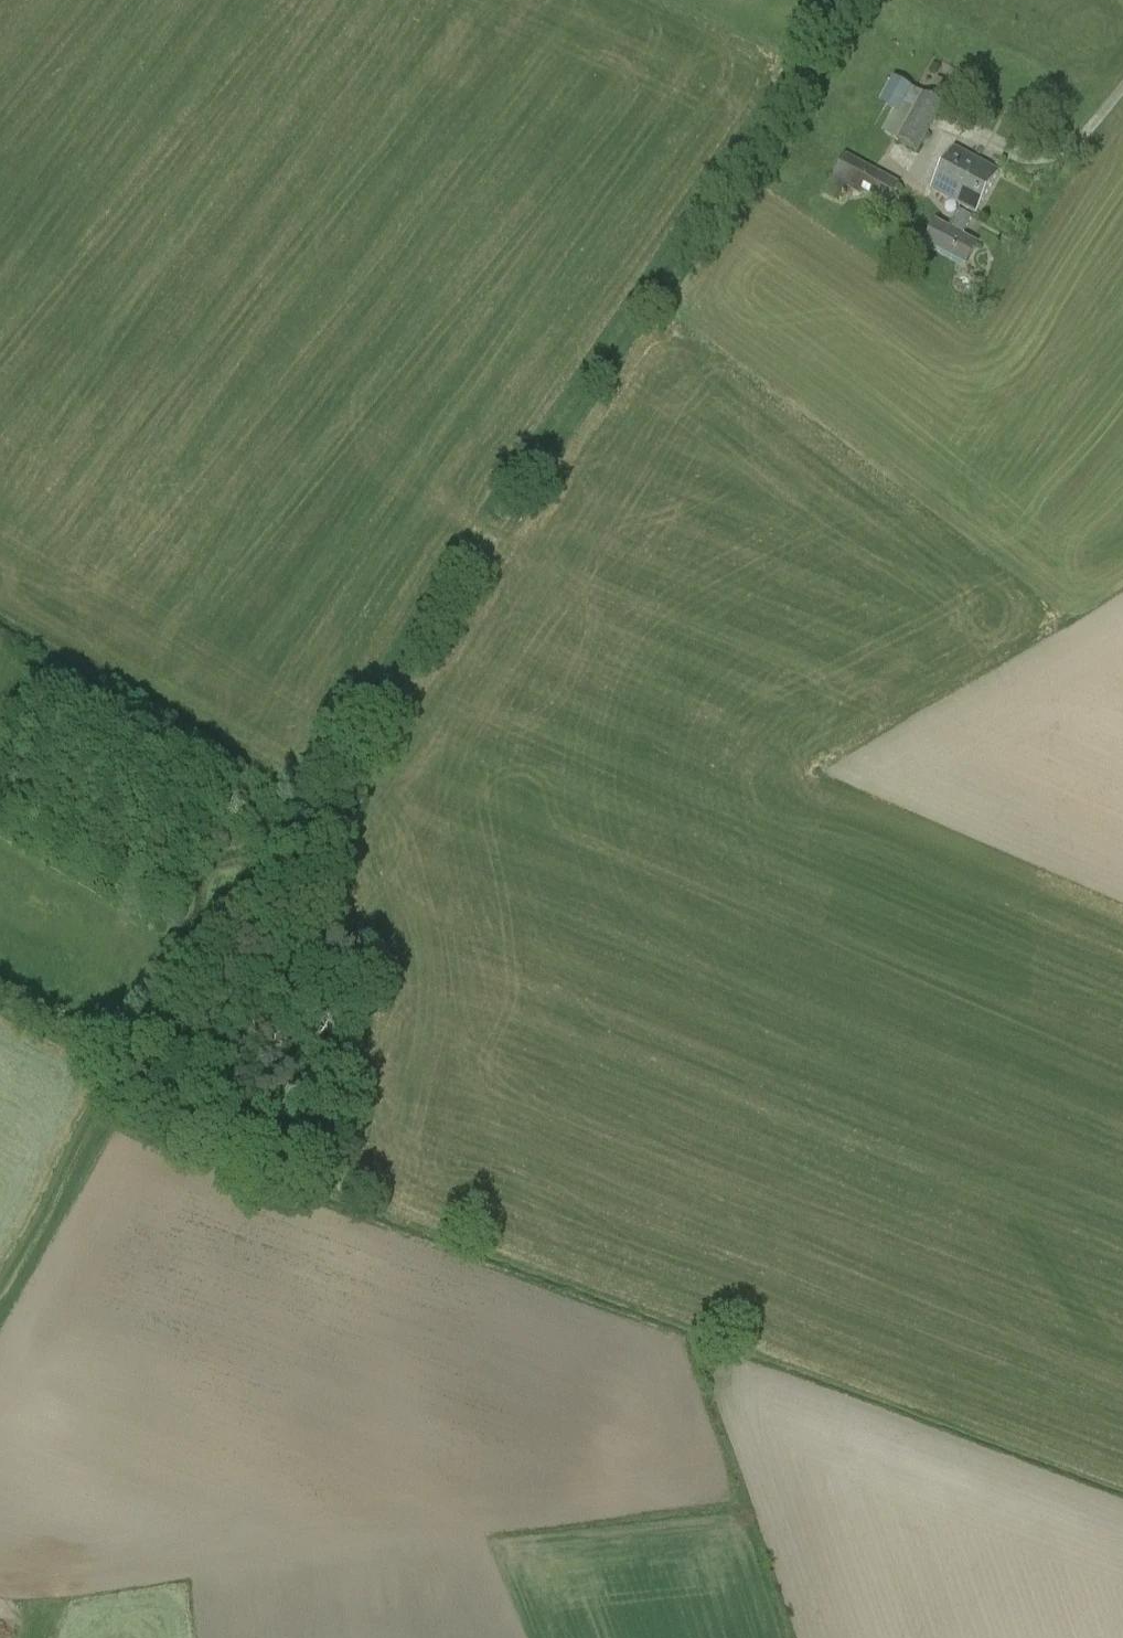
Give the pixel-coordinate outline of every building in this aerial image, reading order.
[(918,151),(943,104),(923,93),(897,140),(918,151)] [(955,148),(932,189),(977,213),(999,172),(955,148)] [(900,184),(844,154),(823,194),(838,202),(848,184),(889,206),(900,184)] [(959,210),(949,229),(937,222),(925,244),(966,266),(978,244),(962,236),(972,217),(959,210)]
